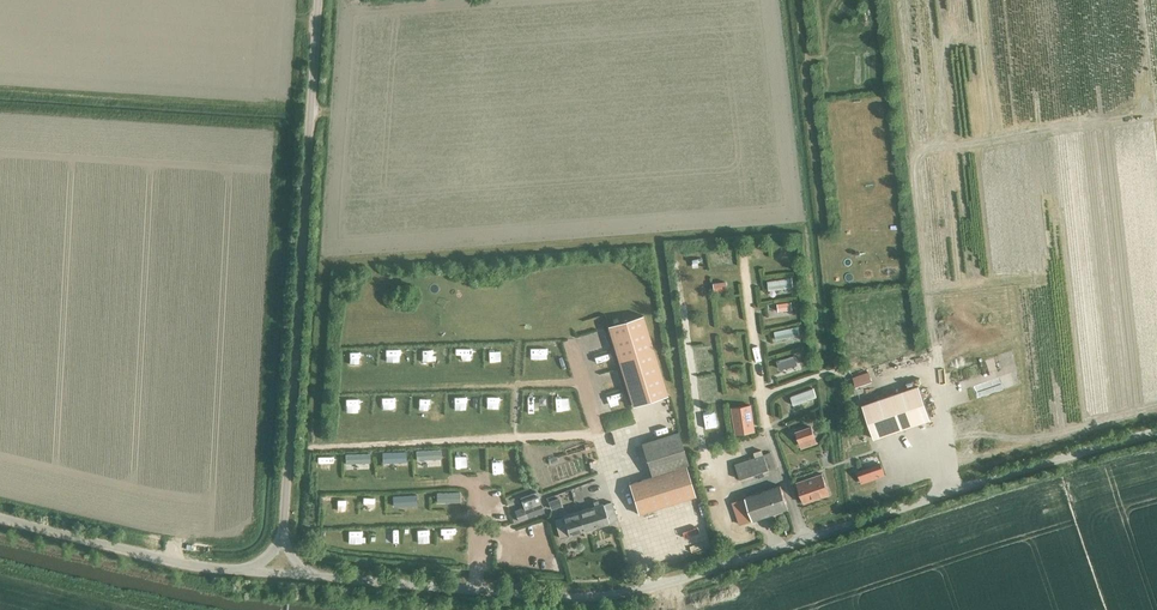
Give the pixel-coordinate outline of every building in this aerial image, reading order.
[(725,281),(712,283),(713,291),(726,289),(725,281)] [(642,315),(608,325),(633,406),(667,395),(642,315)] [(868,371),(853,377),(856,386),(871,380),(868,371)] [(919,385),(862,404),(874,438),(930,418),(919,385)] [(750,404),(731,407),(735,433),(754,430),(750,404)] [(816,442),(811,426),(796,431),(799,441),(807,439),(809,444),(816,442)] [(651,476),(629,483),(638,513),(695,496),(686,465),(688,464),(678,432),(641,443),(651,476)] [(740,479),(776,466),(771,452),(735,464),(740,479)] [(797,482),(804,503),(829,495),(822,474),(797,482)] [(744,496),(752,519),(788,508),(780,485),(744,496)] [(523,507),(515,510),(518,521),(544,511),(537,491),(520,497),(523,507)] [(551,508),(561,505),(559,499),(549,502),(551,508)] [(583,510),(588,529),(615,521),(610,506),(603,508),(601,504),(583,510)] [(588,529),(583,510),(555,519),(560,538),(588,529)]
